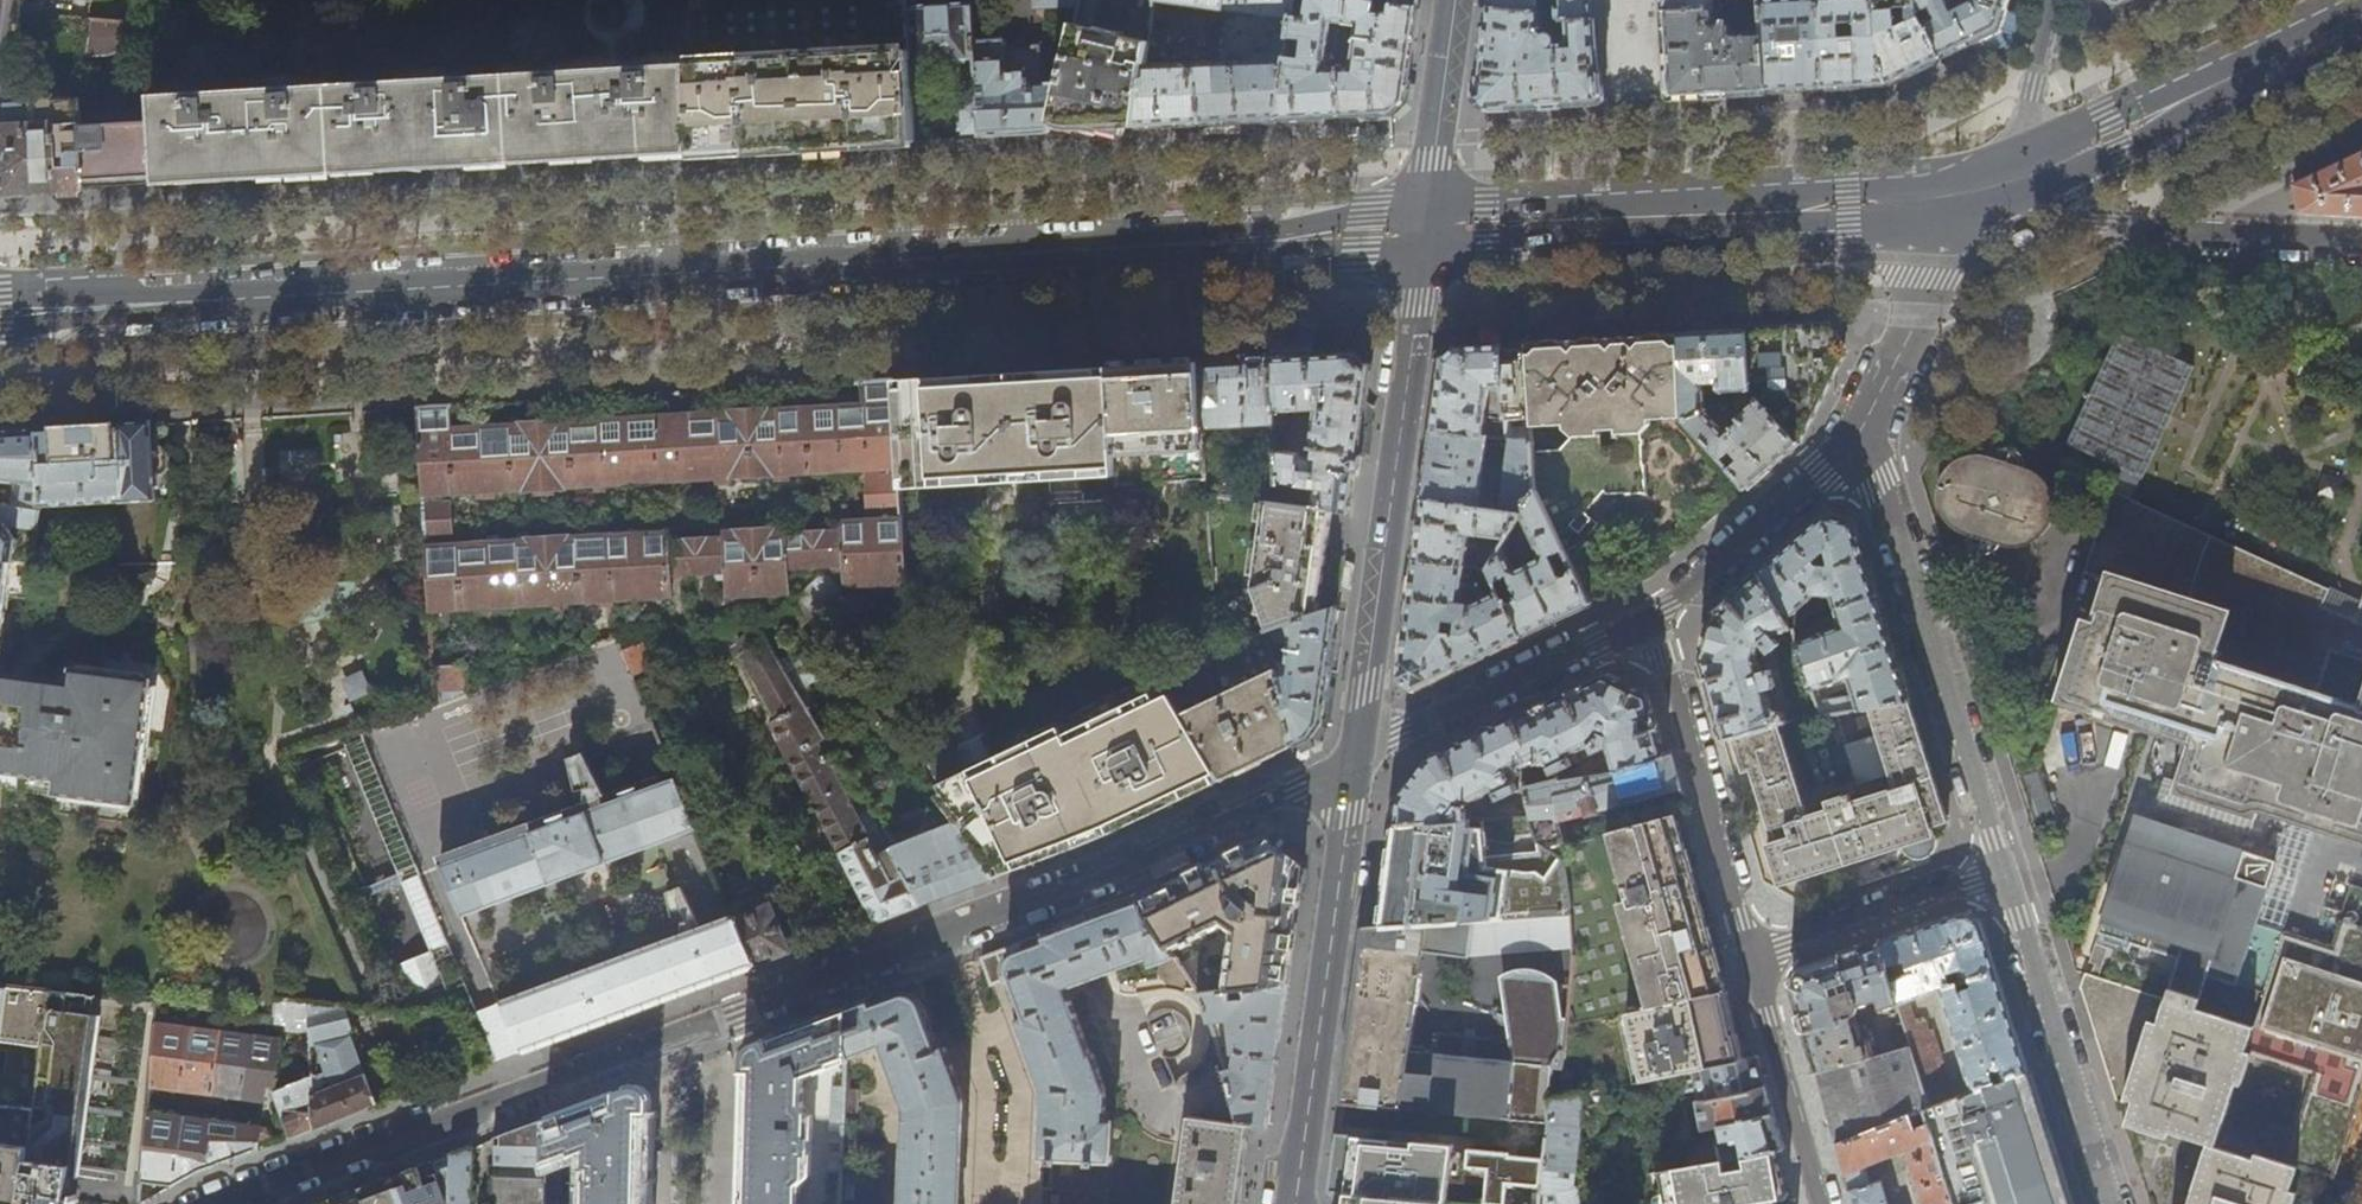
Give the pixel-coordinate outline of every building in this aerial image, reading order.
[(692,64),(692,138),(693,154),(813,147),(894,142),(915,141),(911,66),(908,7),(908,0),(691,0),(692,64)] [(1081,0),(1034,0),(1034,1),(1046,1),(1046,9),(1079,7),(1081,0)] [(1079,7),(1061,83),(1051,122),(1076,129),(1076,131),(1090,130),(1108,129),(1137,128),(1146,66),(1155,0),(1081,0),(1079,7)] [(1225,0),(1155,0),(1224,10),(1225,0)] [(1224,10),(1291,19),(1291,17),(1293,4),(1294,0),(1225,0),(1224,10)] [(1348,0),(1294,0),(1293,4),(1309,7),(1307,19),(1291,17),(1291,19),(1289,34),(1288,39),(1304,40),(1301,58),(1286,56),(1278,120),(1304,118),(1341,116),(1340,69),(1345,25),(1348,0)] [(1418,8),(1358,0),(1348,0),(1345,25),(1357,27),(1352,68),(1340,69),(1341,116),(1393,113),(1406,101),(1409,82),(1409,77),(1418,8)] [(1418,8),(1420,0),(1358,0),(1418,8)] [(1490,7),(1524,10),(1541,10),(1541,0),(1491,0),(1490,7)] [(1562,5),(1558,5),(1559,17),(1560,17),(1560,19),(1595,18),(1594,0),(1562,0),(1562,5)] [(1716,7),(1749,5),(1762,4),(1762,0),(1665,0),(1666,11),(1716,7)] [(1762,4),(1763,17),(1763,21),(1767,90),(1776,90),(1823,87),(1820,0),(1762,0),(1762,4)] [(1888,83),(1879,54),(1876,0),(1820,0),(1823,87),(1830,87),(1840,86),(1885,84),(1888,83)] [(1879,54),(1888,83),(1895,80),(1940,59),(1918,13),(1917,0),(1876,0),(1879,54)] [(1918,13),(1940,59),(1964,47),(2000,31),(2006,9),(1976,0),(1975,0),(1953,10),(1949,0),(1917,0),(1918,13)] [(2006,9),(2009,0),(1976,0),(2006,9)] [(973,4),(908,7),(911,66),(977,63),(976,50),(973,4)] [(1763,17),(1762,4),(1749,5),(1750,17),(1763,17)] [(1542,27),(1541,10),(1524,10),(1490,7),(1483,58),(1478,95),(1484,101),(1489,106),(1600,100),(1599,77),(1595,18),(1560,19),(1558,21),(1558,24),(1561,28),(1563,30),(1569,31),(1569,41),(1555,42),(1556,38),(1554,34),(1551,33),(1547,33),(1542,27)] [(1717,20),(1716,7),(1666,11),(1668,47),(1671,96),(1717,93),(1767,90),(1763,21),(1757,21),(1757,29),(1746,30),(1746,33),(1737,34),(1731,30),(1732,27),(1731,25),(1728,23),(1724,23),(1722,24),(1717,20)] [(85,54),(107,53),(109,53),(114,52),(118,49),(121,45),(123,38),(148,35),(147,23),(90,18),(85,54)] [(1288,39),(1289,34),(1274,32),(1270,58),(1266,58),(1266,53),(1254,54),(1254,59),(1216,61),(1217,87),(1203,89),(1202,124),(1249,121),(1278,120),(1286,56),(1288,39)] [(976,50),(977,63),(979,100),(981,137),(1038,134),(1049,133),(1051,122),(1061,83),(1043,84),(1042,54),(1006,56),(1005,48),(976,50)] [(1162,64),(1146,66),(1137,128),(1172,126),(1202,124),(1203,89),(1217,87),(1216,61),(1174,64),(1174,57),(1162,58),(1162,64)] [(152,97),(154,120),(157,168),(169,168),(182,167),(317,159),(328,159),(338,158),(406,154),(416,154),(426,153),(494,149),(505,149),(519,148),(531,147),(602,143),(611,143),(625,142),(664,140),(674,139),(692,138),(692,64),(152,97)] [(1885,84),(1840,86),(1840,94),(1885,92),(1885,84)] [(85,179),(81,124),(78,96),(4,100),(0,131),(0,188),(6,194),(72,190),(86,190),(85,179)] [(959,138),(981,137),(979,100),(958,102),(959,138)] [(1393,132),(1393,113),(1341,116),(1342,135),(1393,132)] [(154,120),(81,124),(85,179),(121,177),(158,174),(157,168),(154,120)] [(2356,154),(2294,183),(2300,213),(2315,213),(2343,215),(2361,216),(2361,151),(2356,154)] [(1781,327),(1746,329),(1750,390),(1755,395),(1757,398),(1763,384),(1762,379),(1769,378),(1768,412),(1797,443),(1820,399),(1845,350),(1829,325),(1812,325),(1781,327)] [(1718,331),(1680,333),(1686,418),(1687,420),(1707,411),(1705,390),(1714,390),(1714,382),(1719,382),(1719,391),(1750,390),(1746,329),(1718,331)] [(1551,420),(1572,436),(1561,449),(1533,450),(1535,491),(1564,553),(1572,550),(1581,546),(1598,525),(1586,512),(1604,493),(1608,496),(1643,493),(1642,431),(1645,431),(1650,424),(1651,420),(1686,418),(1680,333),(1636,336),(1527,342),(1531,413),(1532,427),(1546,426),(1551,420)] [(2195,370),(2118,337),(2069,450),(2145,482),(2195,370)] [(1270,358),(1314,355),(1312,338),(1269,341),(1270,358)] [(1505,344),(1500,344),(1503,393),(1503,404),(1505,439),(1514,440),(1533,443),(1532,433),(1513,431),(1513,414),(1531,413),(1527,342),(1505,344)] [(1503,393),(1500,344),(1474,345),(1456,346),(1443,359),(1438,391),(1433,429),(1488,437),(1505,439),(1503,404),(1489,402),(1490,391),(1503,393)] [(1319,355),(1314,355),(1270,358),(1269,358),(1275,434),(1275,439),(1285,438),(1284,424),(1289,412),(1315,410),(1313,448),(1311,447),(1312,459),(1299,457),(1298,455),(1295,452),(1276,449),(1278,483),(1315,489),(1313,507),(1333,510),(1350,512),(1354,483),(1357,461),(1364,412),(1370,365),(1358,352),(1319,355)] [(1210,361),(1197,362),(1202,426),(1222,425),(1223,434),(1226,436),(1275,434),(1269,358),(1210,361)] [(1167,363),(1110,367),(1117,475),(1117,485),(1207,483),(1202,426),(1197,362),(1183,363),(1167,363)] [(992,374),(893,379),(900,488),(1117,475),(1110,367),(1095,368),(992,374)] [(481,420),(482,427),(452,428),(451,405),(418,407),(431,611),(484,607),(485,614),(497,612),(497,606),(542,603),(542,609),(557,609),(557,602),(601,600),(601,606),(609,605),(609,599),(669,595),(672,592),(671,574),(687,573),(717,571),(718,578),(727,577),(728,595),(791,591),(790,576),(804,575),(804,568),(832,567),(833,566),(850,584),(852,587),(871,585),(872,592),(886,591),(886,584),(906,583),(900,488),(893,379),(860,381),(861,405),(675,414),(583,421),(583,414),(571,415),(571,421),(554,422),(554,415),(542,416),(542,423),(523,424),(524,417),(511,418),(512,425),(494,426),(494,419),(481,420)] [(1768,412),(1757,398),(1755,395),(1734,402),(1742,412),(1736,418),(1739,422),(1733,428),(1727,422),(1721,428),(1707,411),(1687,420),(1746,489),(1776,462),(1797,443),(1768,412)] [(152,423),(57,428),(38,429),(43,494),(40,511),(32,561),(69,566),(126,562),(129,562),(128,522),(120,523),(117,498),(125,498),(125,499),(158,497),(156,474),(164,473),(172,467),(171,449),(163,444),(154,444),(152,423)] [(24,484),(21,508),(23,509),(40,511),(43,494),(38,429),(30,430),(0,432),(0,481),(24,484)] [(1488,437),(1433,429),(1429,464),(1424,500),(1479,508),(1488,437)] [(1533,443),(1514,440),(1499,511),(1523,514),(1535,491),(1533,450),(1533,443)] [(2025,472),(1977,459),(1975,459),(1967,461),(1951,467),(1943,474),(1937,483),(1934,491),(1933,504),(1935,515),(1938,522),(1949,534),(1956,538),(2007,551),(2021,548),(2031,542),(2043,529),(2046,521),(2047,504),(2045,494),(2042,488),(2033,477),(2025,472)] [(1564,553),(1535,491),(1523,514),(1522,515),(1542,558),(1516,570),(1505,546),(1504,548),(1494,565),(1491,570),(1522,637),(1554,621),(1559,619),(1589,605),(1571,567),(1559,572),(1555,563),(1566,557),(1564,553)] [(2108,492),(2102,507),(2100,510),(2016,776),(2032,822),(2051,816),(2036,767),(2056,703),(2093,714),(2094,712),(2104,715),(2103,718),(2143,731),(2074,952),(2090,958),(2088,964),(2095,966),(2092,975),(2170,1000),(2208,1012),(2253,1027),(2284,932),(2255,923),(2274,862),(2266,859),(2279,817),(2361,843),(2361,623),(2355,622),(2126,519),(2133,503),(2108,492)] [(1479,508),(1424,500),(1420,528),(1416,559),(1465,567),(1466,558),(1468,558),(1469,549),(1476,550),(1477,545),(1469,543),(1471,534),(1509,539),(1522,515),(1523,514),(1499,511),(1479,508)] [(1333,510),(1313,507),(1265,501),(1253,580),(1260,580),(1258,590),(1267,591),(1265,606),(1274,628),(1318,613),(1328,541),(1329,538),(1333,510)] [(14,561),(18,540),(11,530),(13,525),(22,519),(23,509),(21,508),(0,505),(0,559),(14,561)] [(1789,545),(1760,571),(1787,620),(1815,595),(1832,596),(1837,610),(1877,595),(1864,553),(1854,521),(1825,514),(1806,530),(1789,545)] [(1492,547),(1484,560),(1494,565),(1504,548),(1492,547)] [(1491,570),(1494,565),(1484,560),(1479,569),(1491,593),(1484,596),(1481,589),(1464,587),(1466,570),(1473,571),(1474,559),(1468,558),(1466,558),(1465,567),(1416,559),(1412,586),(1400,678),(1414,688),(1473,660),(1522,637),(1491,570)] [(0,559),(0,639),(6,595),(26,598),(32,562),(14,561),(0,559)] [(832,567),(785,607),(797,622),(800,626),(850,584),(833,566),(832,567)] [(1780,644),(1772,635),(1791,628),(1787,620),(1760,571),(1714,613),(1700,659),(1703,669),(1724,740),(1735,737),(1780,724),(1789,722),(1787,716),(1786,716),(1785,714),(1783,715),(1782,713),(1773,708),(1768,690),(1777,687),(1770,663),(1761,666),(1758,658),(1766,658),(1780,644)] [(1123,573),(1124,595),(1138,594),(1137,572),(1123,573)] [(1892,644),(1877,595),(1837,610),(1842,627),(1796,642),(1812,690),(1850,677),(1860,710),(1870,708),(1910,701),(1892,644)] [(1318,613),(1274,628),(1264,632),(1268,645),(1293,645),(1290,671),(1278,674),(1282,685),(1291,733),(1294,745),(1311,737),(1317,730),(1322,723),(1330,664),(1334,629),(1337,607),(1318,613)] [(790,757),(825,738),(797,691),(836,670),(825,656),(788,676),(760,628),(759,629),(743,641),(735,627),(726,627),(777,720),(772,723),(790,757)] [(1278,674),(1268,645),(1264,632),(1152,670),(1169,697),(1221,780),(1263,760),(1277,754),(1272,742),(1291,733),(1282,685),(1278,674)] [(443,666),(445,689),(473,687),(470,664),(443,666)] [(55,780),(53,795),(132,805),(149,681),(70,670),(68,686),(0,676),(0,773),(55,780)] [(353,702),(377,694),(369,670),(345,679),(353,702)] [(1616,772),(1666,756),(1666,755),(1657,722),(1650,697),(1649,695),(1606,675),(1542,706),(1488,731),(1429,760),(1401,798),(1397,825),(1454,821),(1453,814),(1459,805),(1466,802),(1468,805),(1471,803),(1471,799),(1499,786),(1502,788),(1511,784),(1512,779),(1516,778),(1521,770),(1521,766),(1535,759),(1537,763),(1540,762),(1547,764),(1552,761),(1555,763),(1565,758),(1566,755),(1595,741),(1600,731),(1611,736),(1608,742),(1616,772)] [(1030,865),(1097,840),(1132,823),(1221,780),(1169,697),(1126,718),(1122,709),(1092,723),(1096,732),(1068,745),(1064,736),(1034,750),(1030,742),(998,757),(1002,766),(936,797),(956,822),(978,849),(993,878),(1010,872),(1030,865)] [(1817,701),(1822,716),(1847,712),(1843,698),(1817,701)] [(1825,791),(1827,801),(1829,808),(1808,814),(1780,724),(1735,737),(1745,771),(1753,768),(1758,784),(1769,821),(1775,841),(1768,843),(1781,883),(1809,874),(1888,850),(1936,835),(1932,826),(1948,821),(1942,802),(1920,733),(1910,701),(1870,708),(1878,733),(1846,744),(1857,779),(1852,781),(1852,782),(1825,791)] [(828,744),(825,738),(790,757),(806,788),(835,773),(821,748),(828,744)] [(415,865),(364,739),(346,746),(399,872),(415,865)] [(586,753),(571,759),(581,804),(608,794),(586,753)] [(1672,754),(1666,756),(1616,772),(1524,788),(1529,817),(1540,843),(1548,849),(1570,843),(1563,820),(1670,791),(1682,788),(1672,754)] [(835,773),(806,788),(876,921),(886,918),(921,905),(892,848),(889,849),(868,812),(858,817),(835,773)] [(676,779),(662,784),(659,775),(608,794),(581,804),(439,856),(464,916),(696,828),(676,779)] [(1570,843),(1548,849),(1565,861),(1572,913),(1575,956),(1567,1027),(1722,992),(1726,991),(1716,955),(1686,850),(1676,814),(1570,843)] [(1529,817),(1454,821),(1397,825),(1395,837),(1383,926),(1473,920),(1533,916),(1572,913),(1565,861),(1548,849),(1540,843),(1529,817)] [(956,822),(891,846),(892,848),(921,905),(934,900),(958,891),(975,885),(993,878),(978,849),(956,822)] [(1140,899),(1172,950),(1225,926),(1233,932),(1226,989),(1286,983),(1295,922),(1302,867),(1287,856),(1264,839),(1219,861),(1175,882),(1140,899)] [(447,942),(419,874),(402,881),(431,950),(398,965),(411,997),(447,988),(448,989),(466,982),(449,942),(447,942)] [(684,886),(667,892),(676,937),(704,926),(684,886)] [(1177,957),(1172,950),(1140,899),(1138,900),(1075,923),(991,954),(982,958),(990,983),(1009,977),(1024,1017),(1018,1019),(1043,1090),(1041,1158),(1051,1159),(1050,1163),(1057,1163),(1058,1159),(1089,1160),(1089,1164),(1095,1164),(1095,1160),(1111,1161),(1114,1119),(1104,1118),(1106,1084),(1096,1051),(1093,1052),(1071,988),(1152,959),(1155,965),(1177,957)] [(771,903),(735,919),(755,966),(791,953),(771,903)] [(1575,956),(1572,913),(1533,916),(1514,1060),(1408,1051),(1422,951),(1468,958),(1473,920),(1383,926),(1365,927),(1362,953),(1359,971),(1341,1104),(1550,1123),(1552,1100),(1555,1066),(1563,1066),(1567,1027),(1575,956)] [(1879,942),(1889,972),(1903,968),(1906,977),(1892,982),(1899,1004),(1912,1044),(1932,1108),(1952,1100),(1941,1063),(1944,1062),(1935,1030),(1930,1031),(1927,1021),(1915,1024),(1908,1001),(1940,990),(1973,1092),(2028,1070),(2006,1002),(2003,993),(1980,922),(1965,914),(1927,926),(1879,942)] [(501,1003),(522,1052),(566,1036),(755,966),(735,919),(734,915),(704,926),(676,937),(501,1003)] [(2253,1027),(2215,1147),(2253,1159),(2255,1153),(2298,1167),(2333,1178),(2337,1166),(2361,1090),(2361,928),(2340,921),(2332,947),(2284,932),(2253,1027)] [(1892,982),(1889,972),(1879,942),(1836,957),(1799,969),(1792,986),(1804,1029),(1816,1072),(1874,1055),(1865,1023),(1858,1025),(1854,1013),(1859,1010),(1860,1005),(1877,1000),(1880,1009),(1899,1004),(1892,982)] [(1182,965),(1197,990),(1199,991),(1210,990),(1205,981),(1206,981),(1203,977),(1206,974),(1195,957),(1182,965)] [(1189,990),(1197,990),(1182,965),(1180,962),(1173,967),(1189,990)] [(2215,1147),(2253,1027),(2208,1012),(2170,1000),(2092,975),(2086,973),(2081,988),(2103,1055),(2107,1068),(2117,1100),(2123,1102),(2124,1099),(2132,1104),(2125,1126),(2166,1138),(2168,1132),(2207,1144),(2215,1147)] [(849,1007),(847,1037),(846,1059),(885,1045),(906,1109),(906,1121),(905,1121),(901,1203),(961,1203),(965,1100),(945,1046),(939,1049),(916,982),(895,990),(849,1007)] [(1281,1021),(1286,983),(1226,989),(1210,990),(1199,991),(1206,1003),(1211,1019),(1230,1018),(1233,1054),(1236,1054),(1234,1068),(1225,1070),(1240,1121),(1249,1122),(1267,1124),(1269,1105),(1275,1064),(1281,1021)] [(8,1053),(1,1103),(35,1106),(50,990),(0,985),(0,1051),(8,1053)] [(50,990),(35,1106),(22,1203),(69,1203),(72,1181),(77,1181),(81,1150),(102,996),(50,990)] [(1722,992),(1567,1027),(1563,1066),(1565,1067),(1561,1098),(1585,1093),(1678,1074),(1740,1060),(1734,1034),(1732,1035),(1722,992)] [(311,1033),(309,1002),(279,999),(276,1017),(275,1029),(311,1033)] [(345,1006),(309,1002),(311,1033),(314,1073),(317,1127),(378,1103),(368,1078),(371,1073),(368,1066),(362,1065),(349,1033),(350,1033),(345,1006)] [(200,1008),(185,1006),(183,1015),(198,1017),(200,1008)] [(800,1185),(812,1174),(814,1116),(803,1106),(805,1076),(846,1062),(846,1059),(847,1037),(849,1007),(808,1022),(755,1041),(750,1044),(747,1048),(744,1056),(743,1071),(746,1071),(743,1178),(742,1203),(800,1203),(800,1185)] [(261,1015),(244,1013),(242,1022),(259,1025),(261,1015)] [(282,1038),(156,1025),(151,1085),(264,1097),(266,1083),(275,1084),(282,1038)] [(1912,1044),(1874,1055),(1816,1072),(1832,1129),(1836,1145),(1923,1112),(1932,1108),(1912,1044)] [(1740,1060),(1678,1074),(1683,1096),(1700,1093),(1702,1101),(1767,1087),(1763,1073),(1758,1057),(1740,1060)] [(2028,1070),(1973,1092),(1952,1100),(1932,1108),(1923,1112),(1944,1171),(1942,1172),(1953,1203),(2071,1203),(2070,1201),(2043,1116),(2028,1070)] [(317,1127),(314,1073),(302,1073),(302,1079),(274,1092),(291,1137),(317,1127)] [(637,1086),(632,1087),(625,1089),(595,1100),(547,1117),(546,1203),(554,1203),(555,1193),(561,1193),(561,1160),(589,1150),(587,1203),(645,1203),(646,1172),(648,1111),(650,1111),(651,1100),(649,1095),(647,1091),(643,1088),(641,1087),(637,1086)] [(837,1122),(835,1156),(842,1156),(845,1086),(835,1086),(833,1121),(837,1122)] [(1767,1087),(1702,1101),(1698,1102),(1705,1131),(1720,1128),(1721,1134),(1715,1136),(1717,1143),(1689,1149),(1693,1164),(1774,1148),(1778,1147),(1784,1146),(1777,1124),(1767,1087)] [(1585,1093),(1561,1098),(1552,1100),(1550,1123),(1546,1159),(1543,1194),(1576,1187),(1585,1093)] [(0,1103),(0,1203),(22,1203),(35,1106),(1,1103),(0,1103)] [(267,1126),(149,1112),(143,1181),(173,1185),(186,1178),(200,1171),(269,1145),(267,1134),(270,1132),(267,1126)] [(1923,1112),(1836,1145),(1853,1203),(1888,1203),(1882,1181),(1871,1184),(1867,1166),(1906,1151),(1922,1203),(1953,1203),(1942,1172),(1944,1171),(1923,1112)] [(1249,1122),(1240,1121),(1240,1122),(1188,1114),(1176,1203),(1238,1203),(1249,1124),(1249,1122)] [(547,1117),(493,1138),(493,1142),(495,1141),(495,1203),(546,1203),(547,1117)] [(1330,1191),(1347,1192),(1448,1202),(1455,1151),(1365,1141),(1366,1134),(1338,1131),(1335,1150),(1330,1191)] [(2215,1147),(2207,1144),(2200,1169),(2188,1203),(2286,1203),(2298,1167),(2255,1153),(2253,1159),(2215,1147)] [(450,1154),(449,1203),(471,1203),(472,1145),(450,1154)] [(1655,1171),(1658,1187),(1668,1185),(1671,1203),(1742,1203),(1774,1198),(1784,1196),(1779,1170),(1774,1148),(1693,1164),(1655,1171)] [(1469,1150),(1467,1168),(1488,1171),(1485,1203),(1541,1203),(1543,1194),(1546,1159),(1511,1156),(1511,1153),(1469,1150)] [(450,1154),(425,1163),(408,1170),(364,1186),(318,1203),(317,1203),(449,1203),(450,1154)] [(1598,1183),(1576,1187),(1543,1194),(1541,1203),(1602,1203),(1598,1183)] [(1347,1192),(1346,1203),(1474,1203),(1448,1202),(1347,1192)]
